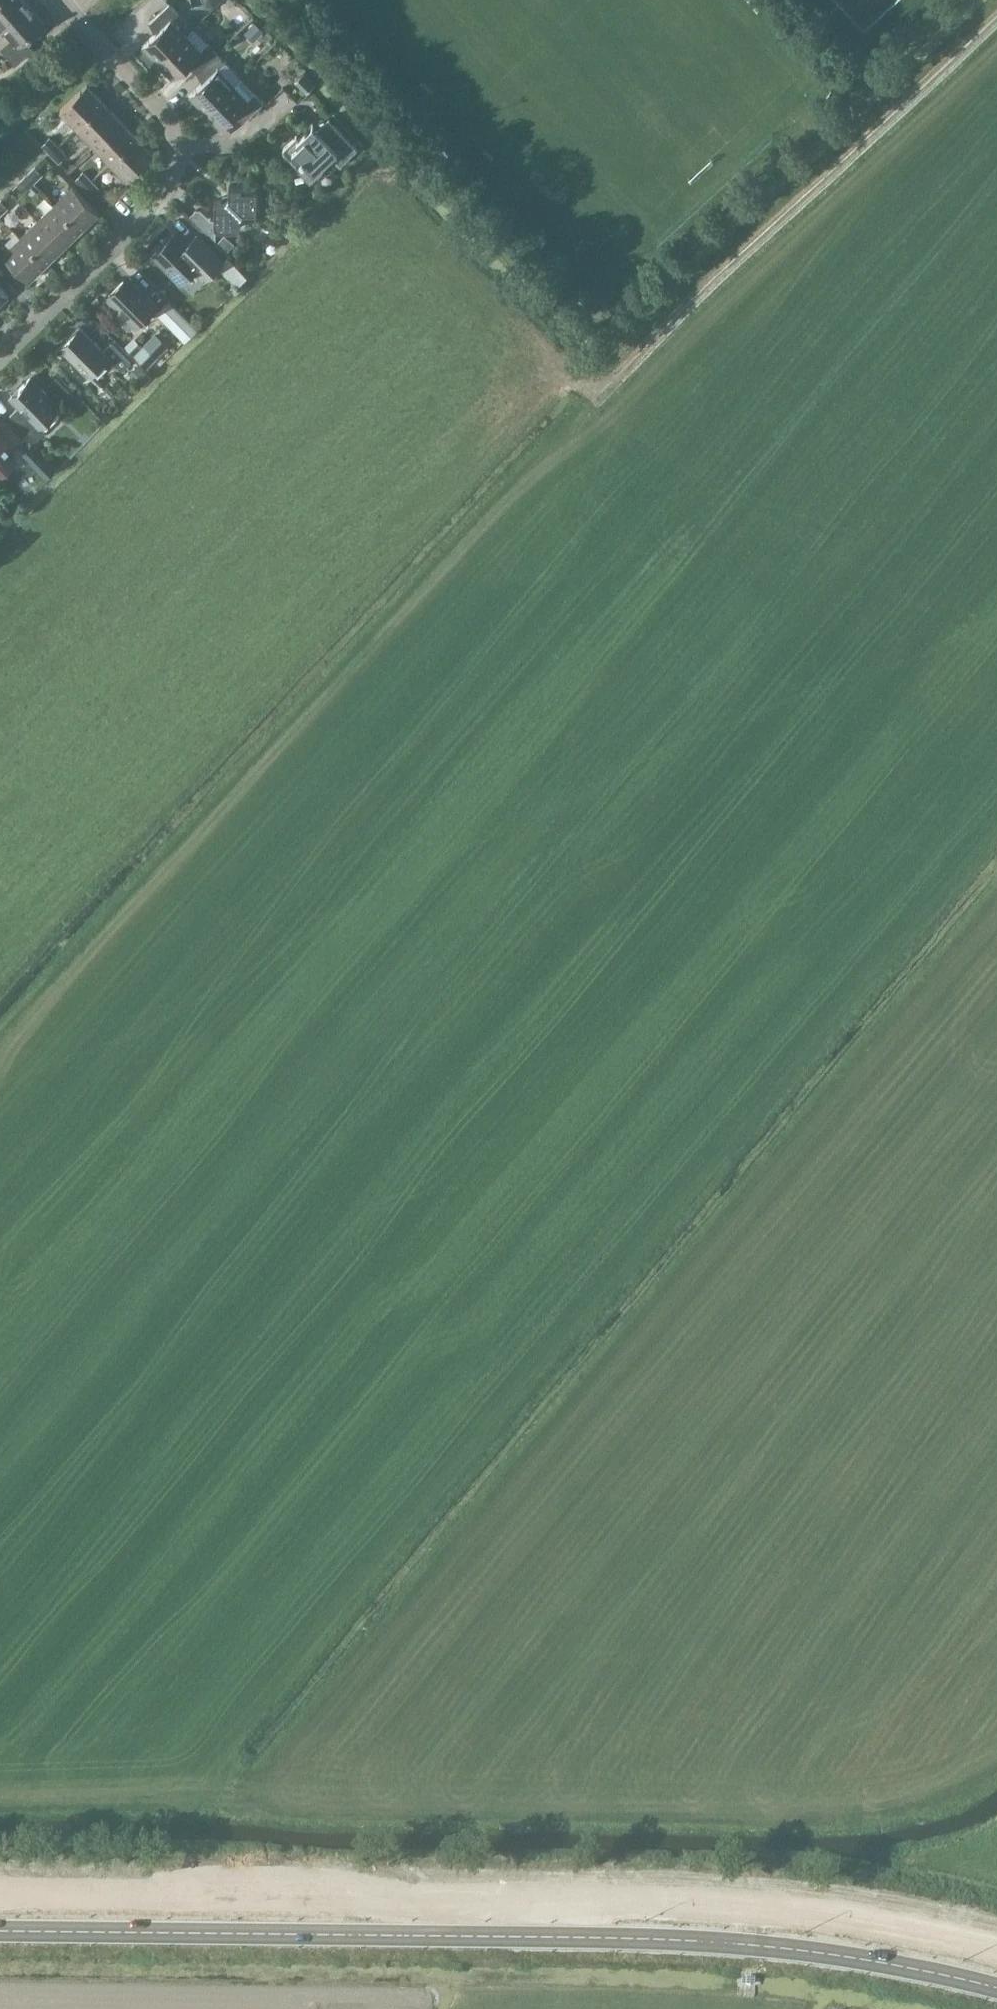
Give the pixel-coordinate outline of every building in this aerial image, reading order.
[(0,1),(0,27),(2,29),(29,7),(23,0),(1,0),(0,1)] [(203,0),(181,0),(186,9),(203,0)] [(160,28),(142,45),(157,61),(185,33),(171,18),(178,12),(169,2),(151,19),(160,28)] [(44,24),(29,7),(2,29),(11,40),(0,49),(5,56),(14,66),(32,50),(24,41),(44,24)] [(185,33),(157,61),(172,77),(190,60),(198,69),(216,52),(207,42),(200,49),(185,33)] [(206,77),(189,93),(204,110),(240,76),(225,61),(216,52),(198,69),(206,77)] [(240,76),(204,110),(220,126),(238,109),(246,118),(263,101),(254,91),(240,76)] [(76,128),(103,102),(86,85),(59,110),(76,128)] [(93,146),(120,120),(103,102),(76,128),(93,146)] [(281,148),(298,166),(300,164),(310,175),(323,163),(324,165),(335,156),(341,162),(357,147),(329,118),(318,130),(316,127),(308,135),(304,130),(298,136),(296,134),(281,148)] [(110,164),(137,138),(120,120),(93,146),(110,164)] [(137,138),(110,164),(126,181),(154,156),(137,138)] [(56,147),(49,139),(40,147),(48,155),(56,147)] [(66,157),(56,147),(48,155),(57,164),(66,157)] [(95,186),(104,179),(89,161),(80,168),(95,186)] [(34,167),(26,175),(35,183),(42,176),(34,167)] [(90,182),(81,173),(73,181),(82,190),(90,182)] [(35,183),(26,175),(16,184),(25,193),(35,183)] [(99,191),(90,182),(82,190),(91,199),(99,191)] [(253,184),(229,184),(228,195),(224,199),(215,199),(214,218),(211,218),(203,226),(215,238),(215,230),(219,226),(239,226),(241,212),(244,209),(255,209),(257,188),(253,184)] [(54,203),(80,230),(97,213),(71,186),(54,203)] [(63,247),(80,230),(54,203),(37,220),(63,247)] [(45,264),(63,247),(37,220),(19,237),(45,264)] [(205,279),(223,261),(205,243),(194,253),(174,232),(152,253),(181,282),(194,268),(205,279)] [(28,280),(45,264),(19,237),(2,254),(28,280)] [(129,327),(154,302),(128,277),(108,297),(125,313),(120,318),(129,327)] [(0,285),(0,302),(8,294),(0,285)] [(186,317),(169,301),(159,311),(175,328),(186,317)] [(122,369),(130,361),(110,341),(102,350),(79,327),(59,346),(88,375),(108,356),(122,369)] [(147,334),(142,341),(157,351),(162,344),(147,334)] [(40,424),(58,407),(29,377),(10,396),(18,404),(9,413),(35,439),(45,429),(40,424)] [(2,420),(0,422),(0,478),(16,462),(9,454),(22,441),(2,420)]
